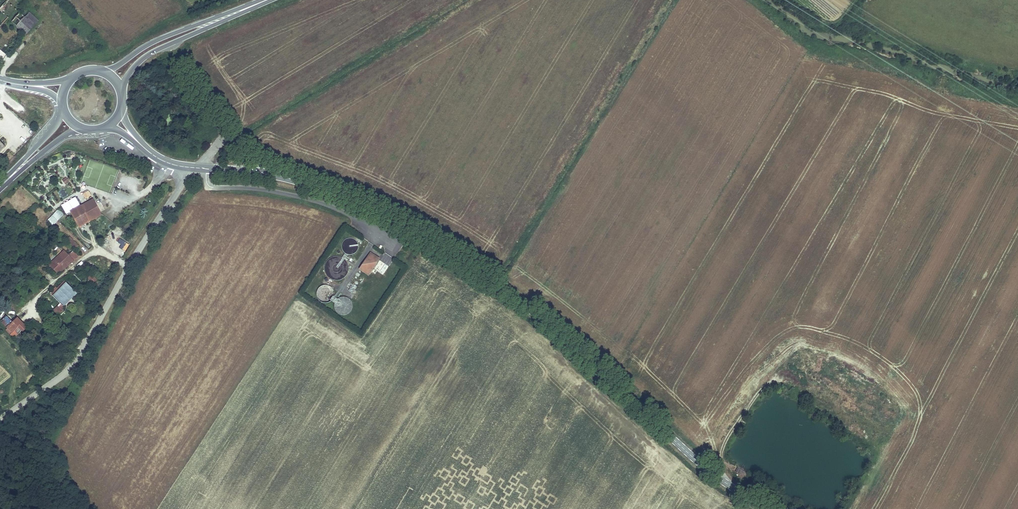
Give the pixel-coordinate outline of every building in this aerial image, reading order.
[(16,16),(23,23),(28,18),(8,0),(0,8),(0,18),(8,25),(16,16)] [(16,16),(8,25),(18,34),(26,25),(23,23),(16,16)] [(26,25),(18,34),(23,39),(35,25),(28,18),(23,23),(26,25)] [(80,201),(82,205),(93,199),(90,195),(80,201)] [(82,205),(71,211),(79,226),(101,214),(93,199),(82,205)] [(51,228),(64,214),(58,209),(45,222),(51,228)] [(123,246),(121,249),(125,252),(129,245),(119,239),(117,243),(123,246)] [(79,255),(74,250),(69,245),(64,250),(65,251),(55,260),(64,270),(79,255)] [(351,246),(350,246),(349,246),(348,246),(347,246),(346,247),(345,248),(344,249),(344,250),(343,251),(343,252),(343,253),(343,254),(343,255),(343,256),(343,257),(344,258),(344,259),(345,260),(346,260),(346,261),(347,262),(348,262),(349,262),(350,262),(351,262),(352,262),(353,262),(354,262),(355,261),(356,260),(357,260),(358,259),(358,258),(359,257),(359,256),(359,255),(359,254),(359,253),(359,252),(359,251),(358,250),(358,249),(357,248),(356,247),(355,247),(354,246),(353,246),(352,246),(351,246)] [(368,281),(379,265),(371,259),(363,271),(363,272),(362,274),(362,275),(363,276),(364,278),(368,281)] [(338,263),(336,263),(335,263),(333,263),(332,264),(330,264),(329,265),(328,266),(327,268),(326,269),(326,270),(325,272),(325,273),(325,275),(325,276),(325,278),(326,279),(326,280),(327,282),(328,283),(329,284),(330,285),(332,286),(333,286),(335,286),(336,287),(338,287),(339,286),(341,286),(342,286),(343,285),(345,284),(346,283),(347,282),(348,280),(348,279),(349,278),(349,276),(349,275),(349,273),(349,272),(348,270),(348,269),(347,268),(346,266),(345,265),(343,264),(342,264),(341,263),(339,263),(338,263)] [(50,293),(53,296),(67,284),(65,282),(58,287),(57,286),(50,293)] [(347,289),(355,291),(357,286),(348,283),(347,289)] [(67,284),(53,296),(63,308),(77,295),(67,284)] [(331,293),(330,293),(329,292),(328,292),(327,292),(326,292),(325,292),(323,292),(322,292),(321,293),(320,293),(320,294),(319,295),(318,296),(318,297),(317,298),(317,299),(317,300),(317,301),(317,302),(317,303),(317,304),(318,305),(319,306),(319,307),(320,308),(321,308),(322,309),(323,309),(324,310),(326,310),(327,310),(328,309),(329,309),(330,309),(331,308),(332,307),(333,306),(334,305),(334,303),(334,302),(335,301),(335,300),(335,299),(334,298),(334,297),(333,296),(333,295),(332,294),(331,293)] [(349,305),(348,305),(347,304),(346,304),(345,304),(344,304),(343,304),(342,304),(341,304),(340,305),(339,305),(338,306),(337,307),(336,308),(336,309),(335,310),(335,311),(335,312),(335,313),(335,314),(335,315),(336,316),(336,317),(337,318),(338,319),(339,320),(340,320),(341,321),(342,321),(343,321),(344,322),(345,321),(346,321),(347,321),(348,321),(349,320),(350,319),(351,318),(352,317),(352,316),(353,315),(353,314),(353,313),(353,312),(353,311),(353,310),(352,309),(352,308),(351,307),(350,306),(349,305)] [(9,318),(3,322),(13,334),(22,326),(19,322),(15,325),(9,318)] [(737,467),(735,471),(742,476),(745,472),(737,467)]
